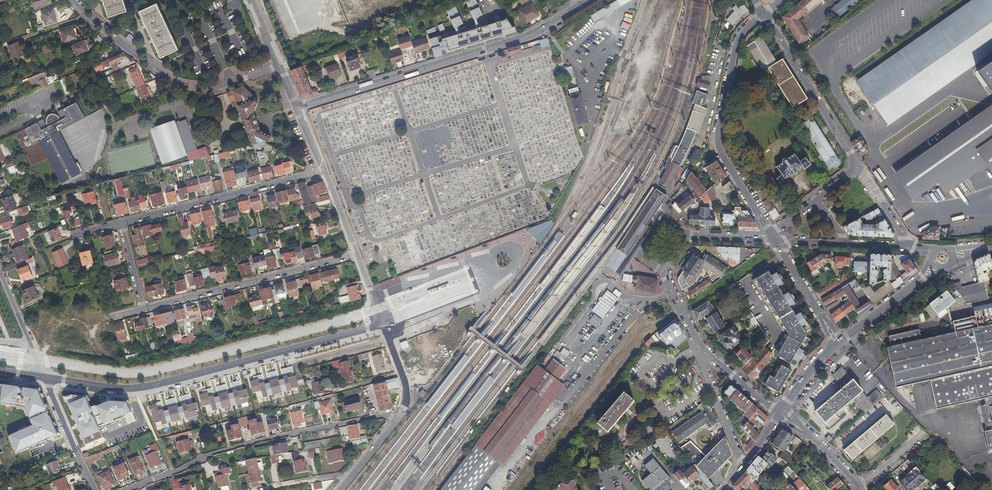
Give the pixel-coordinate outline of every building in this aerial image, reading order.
[(109,17),(127,11),(124,0),(103,0),(109,17)] [(483,14),(480,7),(481,7),(479,2),(478,2),(477,0),(467,0),(474,18),(483,14)] [(801,41),(811,35),(800,18),(821,0),(803,0),(784,15),(791,25),(801,41)] [(837,17),(843,13),(859,0),(843,0),(831,10),(837,17)] [(859,83),(860,84),(977,0),(976,0),(859,83)] [(874,105),(889,125),(991,51),(991,0),(977,0),(860,84),(874,105)] [(161,57),(179,49),(157,3),(139,11),(161,57)] [(455,27),(464,23),(456,3),(447,7),(450,15),(449,15),(451,20),(452,19),(455,27)] [(520,10),(527,22),(540,14),(533,3),(520,10)] [(733,11),(726,20),(732,26),(741,16),(748,11),(743,4),(737,8),(735,5),(731,8),(733,11)] [(593,13),(594,16),(597,15),(598,18),(615,11),(612,5),(593,13)] [(54,9),(43,13),(46,24),(58,20),(54,9)] [(446,49),(447,53),(452,51),(461,48),(464,47),(465,49),(467,49),(467,47),(484,41),(484,43),(487,42),(486,41),(492,39),(503,35),(504,37),(506,37),(505,35),(517,31),(516,26),(513,26),(508,17),(505,19),(501,20),(500,15),(495,16),(497,22),(482,26),(480,21),(476,22),(477,28),(463,32),(461,27),(456,29),(458,34),(443,38),(446,49)] [(74,27),(62,31),(65,41),(77,37),(74,27)] [(746,44),(756,37),(753,31),(748,35),(744,41),(746,44)] [(410,36),(398,39),(401,49),(413,45),(412,42),(410,36)] [(443,55),(444,55),(442,50),(441,47),(442,47),(440,43),(438,36),(430,39),(435,57),(443,55)] [(130,37),(127,41),(133,46),(136,42),(130,37)] [(427,37),(412,42),(413,45),(415,54),(419,53),(419,51),(422,50),(430,48),(427,37)] [(768,69),(794,110),(809,101),(783,60),(778,63),(761,37),(747,46),(763,72),(768,69)] [(540,39),(542,47),(550,46),(548,38),(540,39)] [(85,40),(74,44),(78,54),(89,49),(85,40)] [(14,44),(9,46),(14,58),(24,54),(20,44),(15,46),(14,44)] [(509,47),(512,58),(524,55),(522,45),(509,47)] [(340,59),(348,55),(345,49),(337,52),(338,55),(340,59)] [(401,49),(389,53),(392,63),(404,60),(401,49)] [(889,125),(890,126),(991,52),(991,51),(889,125)] [(353,52),(348,55),(349,57),(347,58),(351,70),(360,66),(358,60),(360,60),(357,54),(354,55),(353,52)] [(118,62),(122,60),(120,54),(108,59),(113,69),(117,67),(116,65),(118,64),(118,62)] [(555,58),(557,64),(563,62),(561,56),(555,58)] [(105,60),(100,62),(107,77),(112,75),(105,60)] [(314,61),(302,66),(304,71),(316,66),(314,61)] [(978,72),(991,92),(991,62),(978,72)] [(337,63),(326,67),(330,78),(342,74),(337,64),(337,63)] [(569,82),(576,81),(572,65),(565,67),(569,82)] [(302,66),(294,69),(291,70),(302,97),(304,98),(314,94),(319,93),(316,88),(312,90),(304,71),(302,66)] [(145,84),(137,68),(129,72),(137,88),(145,84)] [(369,78),(376,76),(374,69),(367,71),(369,78)] [(43,72),(23,81),(25,85),(28,84),(28,85),(39,81),(42,88),(49,84),(46,76),(47,76),(45,71),(43,72)] [(710,88),(711,75),(700,75),(700,87),(710,88)] [(144,105),(152,101),(145,84),(137,88),(144,105)] [(253,111),(258,101),(244,86),(227,92),(234,110),(239,108),(252,145),(257,144),(265,142),(271,140),(270,135),(260,130),(253,111)] [(708,95),(697,91),(692,104),(695,106),(701,108),(701,106),(704,107),(708,95)] [(13,135),(32,171),(48,162),(59,184),(68,180),(66,176),(68,175),(70,179),(79,174),(57,132),(83,119),(75,103),(61,110),(63,114),(58,117),(57,117),(55,116),(53,115),(52,115),(51,115),(49,115),(48,116),(46,117),(46,119),(45,120),(45,122),(45,123),(44,124),(38,127),(36,123),(20,131),(21,133),(20,134),(19,132),(15,134),(16,136),(14,136),(13,135)] [(701,108),(695,106),(686,129),(696,133),(698,134),(707,110),(701,108)] [(219,123),(226,118),(219,109),(212,115),(219,123)] [(898,176),(913,199),(940,181),(947,191),(978,170),(980,174),(991,167),(991,169),(991,109),(898,176)] [(861,119),(867,115),(863,110),(857,114),(861,119)] [(188,161),(189,161),(193,160),(205,157),(209,156),(205,146),(196,149),(185,119),(179,122),(178,120),(175,121),(176,123),(175,123),(174,120),(149,128),(149,129),(150,129),(162,164),(162,165),(187,156),(188,161)] [(813,120),(803,126),(830,169),(840,163),(813,120)] [(696,133),(686,129),(678,147),(672,159),(670,162),(680,166),(696,133)] [(867,147),(860,136),(851,142),(860,155),(867,152),(867,147)] [(267,146),(268,151),(271,145),(265,142),(257,144),(258,148),(267,146)] [(669,158),(672,159),(678,147),(675,146),(669,158)] [(697,148),(690,159),(696,162),(702,151),(697,148)] [(266,164),(264,156),(265,155),(264,150),(257,152),(260,165),(266,164)] [(543,181),(568,176),(570,163),(568,163),(566,155),(565,164),(564,159),(561,160),(557,159),(557,160),(553,160),(550,160),(549,164),(542,162),(541,164),(542,164),(536,165),(538,166),(538,171),(541,171),(542,176),(544,166),(545,172),(548,173),(548,174),(548,171),(550,171),(548,177),(545,178),(542,177),(543,181)] [(783,176),(777,180),(782,187),(788,182),(786,179),(802,168),(804,171),(811,166),(806,159),(800,163),(794,155),(788,160),(788,159),(786,159),(783,161),(782,162),(783,163),(783,164),(777,168),(783,176)] [(705,172),(708,171),(716,184),(726,175),(717,162),(716,160),(703,168),(705,172)] [(3,165),(6,172),(16,168),(17,167),(15,164),(12,165),(10,162),(3,165)] [(275,170),(277,169),(278,174),(291,171),(290,166),(291,166),(290,162),(281,164),(281,165),(275,167),(275,170)] [(680,166),(670,162),(660,183),(670,188),(674,180),(675,181),(678,175),(680,176),(684,169),(680,166)] [(235,175),(236,178),(248,175),(248,173),(246,165),(234,168),(235,175)] [(272,176),(270,167),(260,170),(262,178),(272,176)] [(874,168),(870,171),(873,176),(878,174),(878,172),(876,169),(874,168)] [(227,187),(237,185),(233,170),(223,172),(227,187)] [(248,175),(250,181),(260,179),(258,170),(248,173),(248,175)] [(686,180),(696,192),(692,195),(697,200),(701,196),(707,191),(703,187),(692,172),(686,180)] [(209,176),(199,179),(201,189),(212,186),(209,176)] [(215,180),(214,176),(210,177),(211,181),(212,181),(215,190),(223,188),(221,178),(215,180)] [(200,190),(198,179),(186,182),(187,187),(188,193),(200,190)] [(308,181),(305,182),(307,188),(307,187),(311,198),(313,203),(315,203),(323,200),(322,197),(320,198),(319,195),(319,194),(317,195),(313,185),(311,181),(308,181)] [(729,181),(722,187),(725,193),(735,190),(729,181)] [(301,184),(297,184),(302,201),(303,206),(304,205),(313,203),(311,198),(307,187),(307,188),(305,182),(301,184)] [(324,182),(313,185),(317,195),(319,194),(319,195),(326,192),(327,194),(328,194),(328,192),(326,187),(324,182)] [(94,194),(98,193),(96,185),(92,186),(94,193),(83,195),(86,204),(91,203),(92,205),(97,204),(94,194)] [(188,193),(187,187),(178,189),(181,199),(185,198),(184,194),(188,193)] [(711,201),(716,199),(712,187),(708,190),(707,191),(711,201)] [(296,195),(294,189),(286,191),(289,201),(298,199),(297,195),(296,195)] [(612,258),(621,264),(621,263),(622,261),(623,260),(639,236),(640,237),(642,238),(648,229),(646,228),(645,227),(665,196),(656,190),(646,206),(644,205),(643,206),(635,219),(636,220),(636,221),(635,223),(633,226),(630,230),(628,233),(612,258)] [(177,200),(175,191),(166,193),(168,203),(177,200)] [(289,203),(289,201),(286,191),(276,193),(278,203),(287,201),(287,203),(289,203)] [(707,191),(701,196),(704,203),(707,202),(708,204),(711,203),(711,201),(707,191)] [(770,205),(762,191),(758,193),(774,220),(780,216),(772,204),(770,205)] [(161,192),(151,195),(153,206),(164,204),(161,192)] [(692,195),(690,197),(687,193),(674,203),(678,207),(682,211),(697,200),(692,195)] [(59,210),(61,215),(64,214),(65,219),(71,218),(70,213),(72,213),(71,209),(64,211),(62,207),(60,208),(55,198),(62,196),(62,194),(53,196),(59,210)] [(17,210),(11,195),(1,199),(4,206),(5,208),(3,209),(5,214),(17,210)] [(277,206),(274,195),(267,197),(270,208),(277,206)] [(132,199),(133,201),(130,202),(132,212),(141,209),(139,200),(136,201),(135,198),(132,199)] [(149,207),(147,198),(139,200),(141,209),(149,207)] [(259,198),(250,200),(253,212),(256,211),(254,205),(255,205),(255,206),(257,205),(258,207),(261,207),(261,205),(260,201),(259,198)] [(250,209),(248,201),(238,203),(240,212),(250,209)] [(128,209),(127,205),(126,205),(125,203),(114,205),(117,215),(128,213),(127,209),(128,209)] [(318,209),(317,210),(315,203),(313,203),(304,205),(308,217),(312,215),(312,217),(320,215),(318,209)] [(679,213),(682,211),(678,207),(674,203),(671,206),(679,213)] [(17,210),(19,215),(28,212),(25,206),(17,210)] [(866,219),(869,221),(879,215),(879,216),(882,214),(877,207),(863,215),(866,219)] [(698,216),(689,216),(689,224),(704,224),(705,208),(700,208),(700,214),(698,213),(698,216)] [(705,208),(704,224),(714,225),(715,217),(710,217),(710,215),(709,215),(709,208),(705,208)] [(738,219),(738,226),(757,227),(747,211),(741,210),(741,208),(735,208),(734,210),(731,210),(732,212),(734,216),(738,217),(738,219)] [(203,212),(205,222),(204,222),(205,226),(215,224),(211,210),(203,212)] [(236,210),(231,211),(231,213),(223,215),(226,224),(239,221),(236,210)] [(732,225),(732,219),(735,219),(734,216),(732,212),(721,212),(721,223),(727,223),(727,225),(732,225)] [(200,213),(190,215),(191,217),(186,218),(187,223),(188,225),(193,224),(202,222),(200,213)] [(868,224),(869,221),(866,219),(863,215),(859,217),(863,223),(868,224)] [(1,224),(2,225),(3,229),(12,225),(9,216),(0,219),(0,221),(1,224)] [(188,225),(187,223),(184,223),(183,217),(179,218),(182,231),(181,231),(182,236),(190,234),(189,229),(188,225)] [(875,224),(868,224),(863,223),(859,217),(843,226),(849,235),(873,236),(893,237),(894,234),(883,217),(878,220),(879,221),(875,224)] [(555,223),(551,220),(543,223),(529,229),(530,232),(532,238),(538,243),(540,244),(550,230),(554,225),(555,223)] [(327,227),(325,221),(317,224),(318,228),(317,228),(317,230),(318,230),(320,235),(327,233),(325,227),(327,227)] [(17,241),(28,237),(23,224),(12,228),(16,240),(9,242),(11,246),(18,243),(17,241)] [(162,231),(160,224),(154,226),(155,233),(162,231)] [(142,229),(143,237),(153,234),(155,233),(154,226),(151,226),(151,225),(141,228),(142,229)] [(932,227),(923,232),(923,239),(939,240),(940,228),(932,227)] [(51,243),(61,239),(59,234),(58,234),(55,228),(47,232),(51,243)] [(132,236),(134,244),(145,242),(143,237),(142,229),(140,229),(140,228),(134,230),(135,235),(132,236)] [(621,264),(612,258),(610,260),(608,262),(605,267),(617,274),(620,276),(623,270),(639,247),(650,230),(649,229),(648,229),(642,238),(640,237),(639,236),(623,260),(622,261),(621,263),(621,264)] [(309,231),(312,241),(319,240),(318,235),(314,237),(312,230),(309,231)] [(106,235),(106,237),(102,238),(105,247),(115,245),(113,235),(109,236),(109,234),(106,235)] [(295,251),(289,253),(292,262),(297,261),(297,258),(303,256),(299,243),(293,244),(295,251)] [(311,245),(311,247),(303,249),(305,259),(314,256),(314,255),(319,254),(317,244),(311,245)] [(23,245),(11,250),(14,257),(15,257),(18,262),(29,258),(23,245)] [(716,247),(725,260),(736,260),(736,262),(738,262),(738,260),(739,260),(739,248),(730,247),(716,247)] [(61,248),(51,252),(58,268),(68,263),(61,248)] [(90,251),(80,253),(83,265),(93,263),(90,251)] [(682,269),(693,254),(689,251),(679,267),(682,269)] [(117,252),(105,256),(108,266),(119,263),(117,252)] [(289,253),(281,254),(279,255),(280,258),(281,258),(282,258),(282,261),(284,261),(285,264),(292,262),(289,253)] [(709,279),(689,292),(690,293),(693,298),(732,271),(729,266),(726,268),(707,256),(703,260),(693,254),(682,269),(683,270),(678,277),(678,281),(682,290),(688,286),(687,284),(693,281),(703,266),(717,275),(714,281),(711,282),(709,279)] [(820,267),(819,265),(825,261),(821,254),(807,263),(811,270),(809,271),(812,276),(819,272),(817,269),(820,267)] [(878,282),(878,273),(880,272),(880,268),(879,267),(877,267),(876,267),(876,265),(887,266),(887,267),(885,267),(884,268),(884,271),(885,272),(885,280),(888,279),(890,278),(891,259),(891,254),(882,254),(870,254),(870,261),(870,272),(870,283),(870,285),(872,282),(878,282)] [(988,271),(991,270),(991,269),(990,260),(989,254),(982,257),(974,261),(974,262),(973,263),(973,265),(978,284),(983,282),(988,281),(986,274),(982,274),(982,272),(988,271)] [(238,260),(242,274),(256,271),(255,267),(252,258),(252,255),(248,256),(249,262),(246,263),(245,258),(238,260)] [(265,258),(264,255),(252,258),(255,267),(266,264),(265,258)] [(909,276),(917,270),(911,261),(907,255),(898,255),(900,262),(906,271),(909,277),(909,276)] [(274,258),(273,256),(265,258),(266,264),(267,268),(276,266),(275,261),(276,260),(275,258),(274,258)] [(835,256),(835,265),(849,265),(850,258),(846,258),(846,257),(835,256)] [(893,262),(893,259),(891,259),(890,278),(888,279),(891,283),(896,279),(895,279),(901,275),(900,275),(893,262)] [(870,272),(870,261),(853,261),(853,272),(858,272),(858,275),(862,275),(862,272),(870,272)] [(27,266),(17,270),(21,280),(25,278),(26,280),(32,278),(27,266)] [(210,274),(211,278),(217,276),(218,281),(222,280),(221,277),(225,276),(222,266),(214,268),(213,266),(208,267),(209,271),(210,274)] [(340,281),(337,269),(322,273),(325,282),(334,279),(335,282),(340,281)] [(783,282),(776,272),(772,275),(769,269),(756,277),(791,333),(778,353),(777,355),(780,357),(779,358),(782,360),(782,359),(790,364),(793,359),(798,363),(804,352),(805,352),(812,341),(806,338),(807,334),(806,331),(811,328),(808,322),(807,322),(801,312),(801,311),(796,302),(795,302),(789,292),(789,291),(784,282),(783,282)] [(902,282),(909,277),(906,271),(900,275),(901,275),(895,279),(896,279),(891,283),(893,288),(894,288),(902,282)] [(124,272),(113,275),(113,277),(116,276),(117,278),(114,279),(117,291),(128,288),(124,272)] [(186,274),(189,286),(194,285),(193,278),(191,273),(186,274)] [(323,285),(320,273),(310,276),(313,287),(323,285)] [(211,278),(210,274),(202,276),(193,278),(194,285),(195,287),(204,284),(203,280),(211,278)] [(622,282),(632,284),(633,276),(623,275),(622,282)] [(842,278),(846,284),(854,279),(852,275),(847,278),(845,276),(842,278)] [(310,285),(307,276),(296,279),(299,288),(310,285)] [(660,280),(640,276),(637,290),(657,294),(660,280)] [(777,353),(778,353),(791,333),(756,277),(752,279),(787,333),(776,349),(777,353)] [(184,289),(181,279),(171,282),(174,292),(184,289)] [(858,286),(854,279),(846,284),(844,285),(841,287),(845,293),(846,295),(848,298),(849,300),(854,308),(858,315),(865,310),(872,305),(872,304),(866,291),(862,287),(861,287),(869,299),(859,306),(851,294),(861,287),(859,287),(858,286)] [(862,287),(866,291),(872,304),(874,302),(876,300),(881,297),(882,296),(884,295),(886,293),(891,289),(893,288),(891,283),(888,279),(885,280),(887,283),(874,292),(870,285),(862,287)] [(299,294),(296,281),(287,283),(290,296),(299,294)] [(357,284),(358,284),(357,281),(346,283),(351,300),(361,298),(357,284)] [(987,300),(983,282),(978,284),(982,301),(987,300)] [(163,292),(161,283),(146,287),(148,296),(163,292)] [(286,292),(283,283),(274,285),(275,290),(274,290),(274,292),(276,292),(276,294),(286,292)] [(952,285),(967,305),(972,303),(965,287),(961,288),(960,283),(958,283),(952,285)] [(965,287),(972,303),(982,301),(978,284),(965,287)] [(32,286),(22,290),(27,302),(38,297),(32,286)] [(276,303),(271,287),(259,290),(260,293),(262,300),(272,297),(273,301),(272,301),(273,303),(276,303)] [(839,296),(843,294),(845,293),(841,287),(839,288),(840,289),(841,289),(841,290),(822,300),(824,303),(828,309),(841,301),(840,298),(839,296)] [(619,297),(622,293),(616,289),(613,293),(619,297)] [(820,298),(828,294),(825,290),(818,294),(820,298)] [(619,299),(608,291),(593,310),(604,318),(619,299)] [(930,305),(930,306),(925,310),(933,320),(938,316),(941,319),(948,313),(946,310),(955,302),(948,292),(930,305)] [(248,297),(251,307),(263,304),(262,300),(260,293),(256,294),(256,295),(248,297)] [(693,298),(690,293),(683,294),(687,302),(693,298)] [(237,304),(235,295),(225,297),(227,306),(237,304)] [(849,300),(845,303),(831,315),(835,322),(854,308),(849,300)] [(706,319),(717,312),(713,305),(712,305),(710,301),(693,312),(696,318),(698,322),(705,317),(706,319)] [(204,316),(213,314),(211,303),(208,304),(201,306),(204,316)] [(991,317),(991,305),(983,307),(986,319),(991,317)] [(187,307),(189,315),(190,318),(196,316),(195,314),(199,313),(197,307),(192,309),(192,306),(187,307)] [(892,348),(888,348),(896,388),(930,382),(936,411),(987,399),(991,420),(991,317),(986,319),(983,307),(972,309),(976,329),(922,341),(920,330),(889,336),(892,348)] [(186,317),(184,308),(174,311),(177,319),(186,317)] [(175,319),(174,314),(173,315),(172,312),(154,316),(157,325),(173,321),(173,323),(174,322),(174,320),(175,319)] [(706,319),(706,320),(714,332),(725,325),(717,312),(706,319)] [(759,328),(750,312),(743,316),(746,322),(747,321),(750,325),(753,323),(754,325),(748,331),(751,336),(757,331),(759,328)] [(597,327),(603,320),(595,314),(589,321),(597,327)] [(152,323),(150,316),(140,319),(141,321),(136,323),(138,330),(149,327),(148,324),(152,323)] [(972,317),(952,321),(954,332),(974,328),(972,317)] [(686,338),(683,335),(681,328),(679,323),(673,322),(659,334),(667,345),(671,344),(675,348),(685,340),(686,339),(686,338)] [(115,325),(117,335),(125,332),(123,323),(115,325)] [(732,327),(718,336),(725,347),(731,343),(732,345),(738,342),(739,339),(737,337),(737,336),(732,327)] [(653,340),(656,337),(654,335),(645,343),(647,346),(651,342),(654,344),(656,344),(658,344),(660,345),(662,346),(664,344),(661,344),(656,340),(654,342),(653,340)] [(753,379),(771,359),(771,354),(762,346),(752,358),(746,365),(742,370),(750,376),(753,379)] [(746,365),(752,358),(742,347),(735,354),(746,365)] [(381,354),(371,357),(374,368),(375,368),(376,373),(385,371),(384,366),(381,354)] [(539,366),(442,489),(475,489),(498,461),(504,465),(565,387),(559,382),(567,371),(554,361),(546,372),(539,366)] [(337,365),(338,367),(341,380),(346,379),(347,383),(352,382),(348,362),(337,365)] [(774,378),(769,375),(764,385),(778,392),(783,383),(782,383),(783,381),(784,382),(791,371),(781,365),(774,378)] [(292,366),(285,368),(291,391),(296,390),(295,388),(298,388),(298,387),(297,381),(295,376),(294,376),(292,366)] [(863,414),(883,397),(880,395),(876,390),(867,398),(841,367),(831,375),(842,389),(814,412),(827,427),(838,418),(835,414),(851,400),(863,414)] [(283,379),(281,380),(284,391),(286,391),(287,392),(291,391),(285,368),(281,369),(283,379)] [(276,371),(271,372),(277,394),(281,393),(281,392),(284,391),(281,380),(278,380),(276,371)] [(269,383),(267,384),(270,395),(272,394),(272,395),(277,394),(271,372),(267,373),(269,383)] [(476,374),(473,372),(439,416),(442,418),(476,374)] [(262,374),(257,376),(261,391),(263,397),(267,396),(267,395),(270,395),(267,384),(264,384),(262,374)] [(257,376),(253,377),(254,380),(250,381),(253,393),(261,391),(257,376)] [(400,385),(397,378),(373,384),(373,385),(368,386),(369,393),(375,392),(381,410),(390,408),(393,407),(388,390),(399,386),(400,385)] [(314,383),(313,379),(307,381),(309,389),(312,388),(314,395),(324,393),(323,388),(322,389),(320,381),(314,383)] [(240,380),(235,382),(241,404),(248,402),(247,397),(249,397),(247,389),(242,390),(240,380)] [(233,393),(231,393),(234,405),(236,404),(236,405),(241,404),(235,382),(230,383),(233,393)] [(58,437),(50,417),(48,418),(47,415),(48,414),(39,391),(0,384),(0,405),(17,407),(24,408),(28,416),(30,422),(32,421),(34,427),(30,429),(30,427),(12,435),(12,436),(8,438),(15,453),(58,437)] [(225,384),(221,385),(227,408),(231,407),(231,405),(234,405),(231,393),(228,394),(225,384)] [(219,396),(216,397),(220,409),(222,408),(222,409),(227,408),(221,385),(216,387),(219,396)] [(730,385),(723,393),(724,394),(730,400),(737,391),(730,385)] [(211,388),(207,389),(211,404),(213,412),(217,410),(217,409),(220,409),(216,397),(214,398),(211,388)] [(203,394),(199,395),(202,407),(211,404),(207,389),(202,391),(203,394)] [(730,400),(744,413),(752,404),(744,396),(737,391),(730,400)] [(597,422),(607,432),(634,401),(624,392),(597,422)] [(189,394),(185,395),(191,417),(197,416),(196,411),(198,410),(196,403),(192,404),(189,394)] [(182,406),(180,407),(183,418),(185,418),(186,419),(191,417),(185,395),(180,397),(182,406)] [(359,397),(343,401),(346,410),(362,406),(359,397)] [(175,398),(170,399),(176,421),(181,420),(180,419),(183,418),(180,407),(178,408),(175,398)] [(168,410),(166,411),(169,422),(171,421),(172,423),(176,421),(170,399),(166,400),(168,410)] [(330,400),(319,403),(322,414),(333,411),(330,400)] [(161,402),(156,403),(162,425),(167,424),(166,423),(169,422),(166,411),(164,411),(161,402)] [(709,429),(717,424),(707,409),(708,408),(704,402),(701,404),(698,406),(702,412),(671,432),(678,443),(705,425),(709,429)] [(162,425),(156,403),(152,404),(152,406),(149,407),(151,413),(152,413),(152,415),(157,426),(162,425)] [(743,415),(749,420),(758,410),(755,407),(752,404),(744,413),(743,415)] [(24,408),(17,407),(17,409),(23,410),(26,417),(28,416),(24,408)] [(301,409),(290,412),(293,424),(304,421),(301,409)] [(768,418),(758,410),(749,420),(751,422),(757,416),(766,425),(768,421),(768,418)] [(887,413),(843,450),(852,460),(865,449),(895,424),(887,413)] [(263,423),(258,424),(255,414),(230,421),(232,430),(228,431),(230,441),(242,438),(239,426),(249,424),(253,435),(265,432),(263,423)] [(267,421),(269,430),(273,429),(279,427),(277,419),(267,421)] [(465,435),(469,437),(480,423),(477,420),(465,435)] [(746,445),(743,450),(744,453),(747,453),(752,446),(756,440),(759,436),(749,425),(744,421),(743,423),(744,424),(741,428),(751,437),(750,438),(751,439),(746,445)] [(350,440),(360,438),(358,425),(348,426),(349,427),(350,440)] [(792,439),(781,431),(777,436),(789,444),(792,439)] [(728,446),(724,436),(704,457),(691,441),(680,448),(691,461),(707,480),(715,473),(732,455),(728,446)] [(782,451),(783,452),(789,444),(777,436),(771,444),(782,451)] [(798,438),(796,437),(791,445),(795,448),(801,440),(798,438)] [(340,444),(339,438),(303,444),(304,450),(315,448),(340,444)] [(189,440),(177,443),(179,453),(191,450),(189,440)] [(160,451),(156,443),(149,446),(151,451),(148,453),(149,455),(146,456),(151,468),(161,464),(157,452),(160,451)] [(290,453),(288,443),(273,445),(275,456),(276,455),(290,453)] [(344,460),(342,449),(333,450),(335,462),(344,460)] [(299,451),(291,453),(293,461),(301,459),(299,451)] [(782,451),(778,457),(784,462),(788,456),(783,452),(782,451)] [(767,465),(769,466),(775,459),(767,452),(760,459),(767,465)] [(96,454),(85,459),(87,464),(99,459),(98,459),(96,454)] [(138,457),(129,461),(135,475),(144,471),(138,457)] [(754,482),(766,467),(767,465),(760,459),(757,457),(754,461),(745,473),(754,482)] [(257,459),(246,461),(251,485),(261,483),(257,459)] [(660,489),(664,487),(666,485),(667,484),(670,480),(670,479),(668,476),(667,477),(652,459),(644,466),(650,474),(642,481),(650,489),(660,489)] [(307,468),(306,460),(294,462),(296,475),(309,472),(308,467),(307,468)] [(51,476),(61,472),(57,461),(47,465),(51,476)] [(688,482),(690,485),(698,477),(709,489),(713,486),(707,480),(691,461),(687,465),(690,468),(682,475),(678,470),(673,475),(678,482),(681,480),(685,485),(688,482)] [(124,464),(113,468),(119,481),(129,477),(124,464)] [(217,477),(219,489),(230,486),(227,475),(231,474),(230,468),(219,470),(220,476),(217,477)] [(108,472),(99,476),(104,488),(114,483),(108,472)] [(732,487),(736,489),(740,489),(747,482),(751,486),(750,487),(753,489),(761,489),(762,489),(758,486),(754,482),(745,473),(737,481),(732,487)] [(913,489),(917,489),(919,489),(908,476),(900,483),(906,489),(913,489)] [(59,489),(70,489),(65,478),(53,483),(55,487),(58,486),(59,489)] [(573,478),(559,483),(557,483),(559,487),(560,489),(576,489),(573,478)] [(799,478),(791,486),(790,484),(783,489),(809,489),(799,478)] [(838,478),(826,488),(828,489),(837,489),(844,484),(838,478)] [(685,489),(690,485),(688,482),(685,485),(681,480),(678,482),(685,489)] [(891,480),(884,486),(888,489),(898,489),(899,489),(891,480)]
